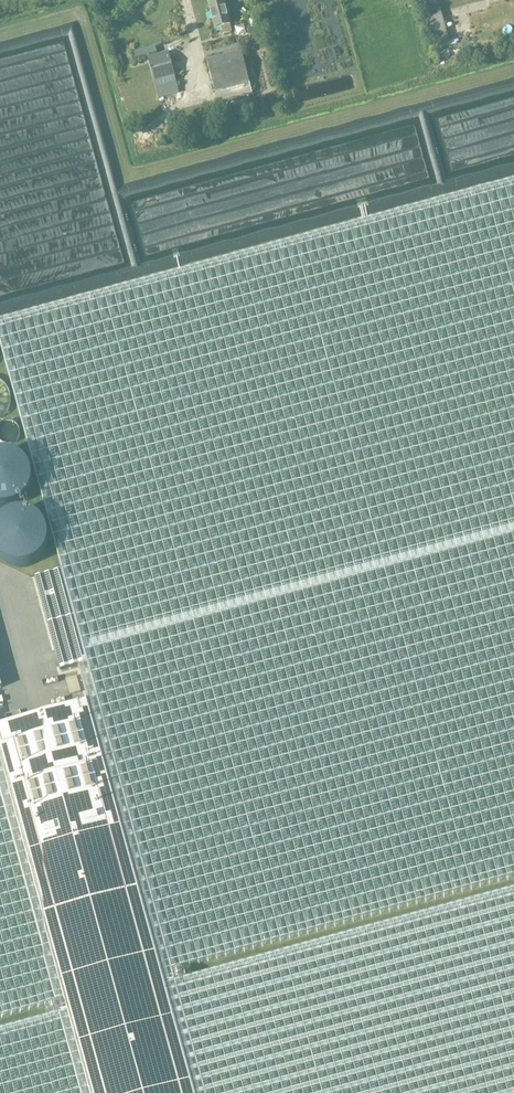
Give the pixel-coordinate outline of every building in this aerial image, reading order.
[(215,29),(221,28),(223,34),(231,32),(229,25),(230,25),(223,0),(208,4),(215,29)] [(439,5),(422,9),(434,49),(450,45),(439,5)] [(218,103),(252,94),(240,51),(206,60),(218,103)] [(168,53),(147,58),(158,98),(178,93),(168,53)] [(0,725),(0,1017),(57,1002),(60,1014),(0,1031),(0,1092),(513,1092),(513,890),(174,983),(170,971),(513,877),(513,181),(0,322),(0,344),(62,571),(35,579),(60,672),(78,667),(88,701),(0,725)] [(10,400),(10,397),(10,395),(9,393),(8,391),(7,389),(6,387),(5,385),(4,384),(2,382),(0,381),(0,418),(2,417),(4,416),(5,414),(6,412),(7,410),(8,408),(9,406),(10,404),(10,402),(10,400)] [(6,422),(2,424),(0,425),(0,442),(1,443),(4,445),(8,445),(12,444),(16,442),(18,439),(20,435),(19,430),(17,427),(14,424),(10,422),(6,422)] [(32,481),(32,478),(31,476),(31,473),(30,471),(29,468),(27,466),(26,464),(24,462),(22,460),(20,458),(18,457),(15,456),(13,455),(10,454),(7,454),(5,454),(2,454),(0,454),(0,508),(2,508),(5,508),(7,508),(10,508),(13,507),(15,506),(18,505),(20,504),(22,502),(24,500),(26,498),(27,496),(29,494),(30,491),(31,489),(32,486),(32,484),(32,481)] [(48,540),(48,537),(47,535),(47,532),(46,530),(45,527),(43,525),(42,523),(40,521),(38,519),(36,517),(34,516),(31,515),(29,514),(26,513),(23,513),(21,513),(18,513),(15,513),(13,514),(10,515),(8,516),(6,517),(3,519),(1,521),(0,522),(0,558),(1,559),(3,561),(6,563),(8,564),(10,565),(13,566),(15,567),(18,567),(21,567),(23,567),(26,567),(29,566),(31,565),(34,564),(36,563),(38,561),(40,559),(42,557),(43,555),(45,553),(46,550),(47,548),(47,545),(48,543),(48,540)]
